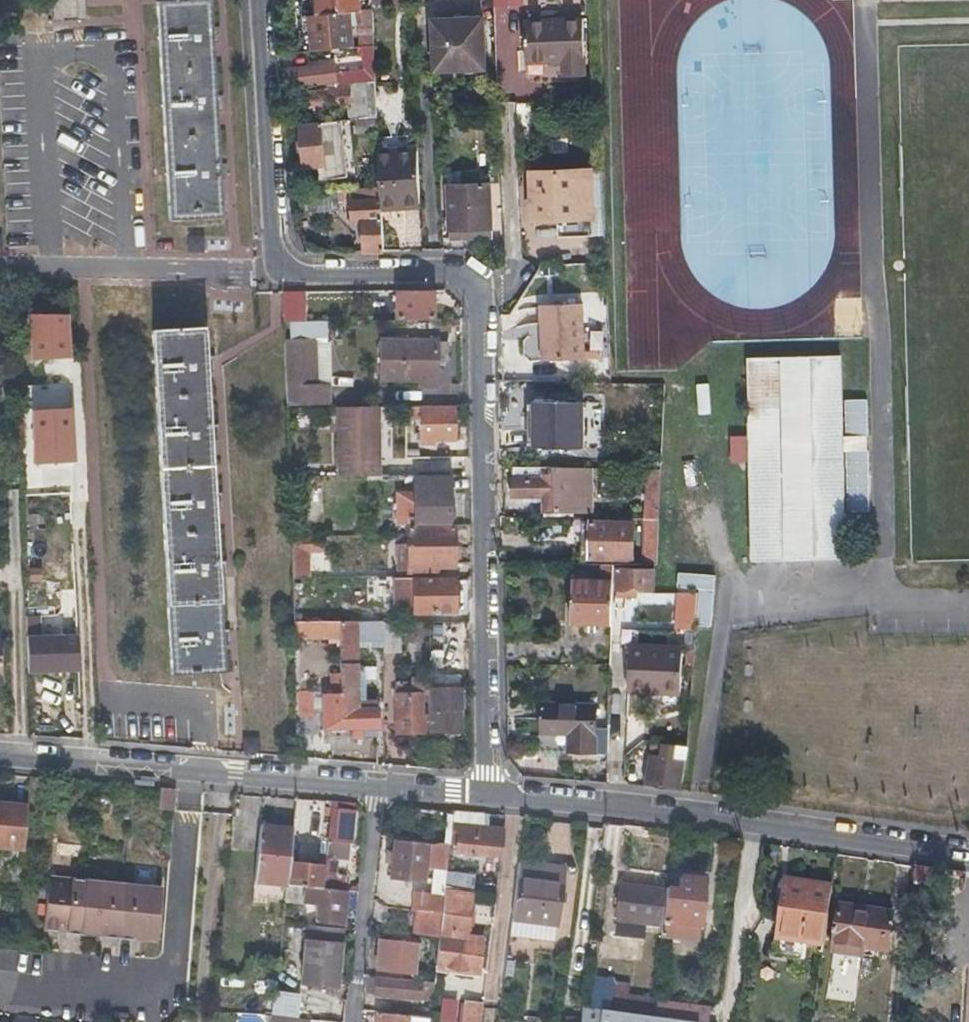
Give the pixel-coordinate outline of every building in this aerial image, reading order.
[(206,0),(182,0),(156,2),(168,220),(218,218),(206,0)] [(318,15),(310,16),(313,52),(351,48),(347,12),(357,11),(356,0),(317,0),(318,15)] [(431,21),(432,46),(433,71),(483,69),(481,19),(431,21)] [(581,20),(523,22),(524,64),(561,63),(561,78),(584,77),(581,20)] [(373,46),(363,46),(365,84),(374,82),(373,46)] [(282,72),(283,79),(284,87),(336,81),(335,66),(282,72)] [(365,93),(367,118),(376,117),(375,85),(289,94),(291,110),(349,104),(348,95),(365,93)] [(376,117),(367,118),(354,119),(355,135),(377,132),(376,117)] [(323,167),(318,167),(319,180),(347,178),(341,120),(319,122),(323,167)] [(304,169),(318,167),(323,167),(319,122),(300,124),(304,169)] [(419,204),(416,152),(378,154),(379,184),(383,184),(384,206),(419,204)] [(576,219),(556,219),(556,237),(590,236),(588,176),(574,177),(576,219)] [(530,178),(531,199),(531,220),(556,219),(576,219),(574,177),(530,178)] [(449,240),(470,239),(491,238),(488,185),(446,188),(449,240)] [(352,190),(353,196),(353,202),(350,202),(351,219),(362,218),(364,252),(383,252),(380,188),(352,190)] [(307,196),(308,204),(309,212),(337,209),(335,192),(307,196)] [(285,319),(292,319),(299,319),(298,296),(284,296),(285,319)] [(404,321),(415,321),(431,321),(431,296),(395,297),(394,321),(404,321)] [(538,306),(540,361),(582,360),(580,304),(538,306)] [(38,358),(78,359),(79,313),(38,312),(38,358)] [(170,674),(219,671),(200,329),(152,331),(170,674)] [(326,405),(326,395),(326,386),(312,386),(311,340),(282,341),(284,405),(326,405)] [(381,381),(398,381),(416,381),(416,388),(435,388),(436,363),(446,363),(446,343),(405,342),(404,342),(380,342),(381,381)] [(737,463),(743,463),(749,462),(752,561),(844,557),(837,356),(745,360),(748,442),(736,442),(737,463)] [(696,413),(711,412),(709,382),(694,383),(696,413)] [(584,403),(534,402),(534,447),(584,448),(584,403)] [(406,414),(412,414),(418,413),(419,442),(455,441),(454,408),(419,409),(419,406),(384,406),(385,423),(406,423),(406,414)] [(340,478),(360,477),(380,477),(378,407),(338,407),(340,478)] [(78,408),(40,409),(42,462),(81,461),(78,408)] [(511,496),(527,496),(542,496),(542,512),(591,512),(590,469),(511,467),(511,496)] [(646,475),(645,492),(644,510),(630,510),(630,505),(616,505),(616,519),(658,519),(659,475),(646,475)] [(406,517),(406,520),(406,522),(448,522),(447,479),(413,479),(414,517),(406,517)] [(386,520),(386,535),(397,534),(397,527),(397,520),(386,520)] [(641,545),(641,539),(641,534),(631,534),(631,523),(590,522),(589,559),(631,561),(631,545),(641,545)] [(406,571),(416,571),(427,571),(427,567),(452,567),(452,528),(405,529),(406,534),(406,571)] [(290,579),(303,578),(303,551),(316,550),(316,537),(289,538),(290,579)] [(657,565),(657,558),(657,551),(643,551),(643,565),(657,565)] [(602,565),(602,572),(602,580),(573,580),(573,622),(612,622),(614,565),(602,565)] [(616,608),(620,609),(625,609),(625,597),(626,590),(639,591),(653,591),(654,570),(618,569),(616,608)] [(393,577),(394,582),(394,585),(398,585),(399,612),(452,612),(452,581),(417,581),(416,577),(393,577)] [(291,622),(315,622),(314,595),(304,596),(304,578),(303,578),(290,579),(291,622)] [(625,597),(638,598),(639,591),(626,590),(625,597)] [(687,627),(694,627),(697,592),(686,592),(687,627)] [(337,703),(355,702),(354,621),(337,622),(337,694),(337,703)] [(382,621),(375,621),(369,621),(369,636),(382,635),(382,621)] [(291,622),(291,628),(292,634),(320,633),(320,622),(315,622),(291,622)] [(429,661),(455,670),(467,630),(442,622),(429,661)] [(424,635),(424,624),(398,624),(398,635),(424,635)] [(27,634),(28,673),(86,672),(85,632),(27,634)] [(611,646),(603,646),(602,658),(598,658),(598,663),(611,664),(611,646)] [(629,690),(664,689),(664,692),(682,692),(682,646),(630,646),(629,690)] [(422,695),(428,695),(428,689),(428,676),(410,676),(410,682),(394,682),(395,732),(425,732),(425,715),(422,715),(422,695)] [(428,689),(428,695),(428,732),(460,732),(459,689),(428,689)] [(374,701),(355,702),(337,703),(337,694),(320,694),(321,729),(375,727),(374,701)] [(541,732),(568,732),(569,752),(594,753),(595,705),(541,704),(541,732)] [(685,757),(651,754),(648,784),(681,788),(685,757)] [(170,789),(154,788),(152,806),(169,808),(170,789)] [(322,890),(345,892),(346,875),(335,874),(336,859),(350,860),(356,804),(331,802),(324,867),(322,890)] [(23,849),(27,806),(0,803),(0,846),(23,849)] [(253,882),(286,886),(289,863),(292,831),(258,827),(253,882)] [(449,846),(448,853),(500,858),(502,838),(450,833),(449,846)] [(447,864),(448,853),(449,846),(395,841),(391,878),(427,881),(429,862),(447,864)] [(286,886),(322,890),(324,867),(289,863),(286,886)] [(913,864),(913,870),(912,875),(937,879),(939,867),(913,864)] [(510,919),(533,922),(556,925),(561,880),(516,874),(510,919)] [(700,937),(701,925),(705,877),(681,876),(680,888),(665,887),(665,890),(662,922),(664,922),(663,934),(700,937)] [(773,877),(770,943),(822,946),(825,880),(773,877)] [(85,881),(48,878),(42,931),(58,933),(58,928),(67,930),(66,934),(79,936),(79,934),(85,881)] [(85,881),(79,934),(96,936),(96,932),(105,933),(105,938),(116,940),(122,885),(85,881)] [(161,889),(122,885),(116,940),(132,941),(133,935),(141,936),(140,940),(157,942),(161,889)] [(345,892),(322,890),(286,886),(285,902),(317,905),(315,923),(344,926),(347,892),(345,892)] [(662,924),(662,922),(665,890),(618,886),(615,921),(620,921),(618,936),(636,938),(638,923),(662,924)] [(440,935),(438,952),(436,968),(478,973),(481,941),(466,939),(469,896),(444,894),(444,898),(442,913),(440,935)] [(419,910),(442,913),(444,898),(415,895),(413,910),(419,910)] [(832,952),(847,954),(862,957),(864,947),(886,950),(891,912),(839,905),(832,952)] [(417,934),(440,935),(442,913),(419,910),(417,934)] [(337,989),(343,931),(309,927),(302,985),(337,989)] [(413,973),(415,959),(416,945),(380,941),(377,970),(413,973)] [(435,985),(366,977),(364,994),(433,1002),(435,985)] [(582,978),(572,977),(569,1000),(579,1001),(582,978)] [(608,1010),(654,1016),(655,1005),(655,999),(629,996),(629,986),(611,984),(608,1010)] [(274,995),(272,1019),(297,1021),(299,997),(274,995)] [(442,1021),(451,1021),(459,1021),(461,999),(444,997),(442,1021)] [(654,1016),(703,1021),(706,1021),(708,1011),(655,1005),(654,1016)] [(654,1016),(608,1010),(582,1006),(580,1021),(703,1021),(654,1016)]
